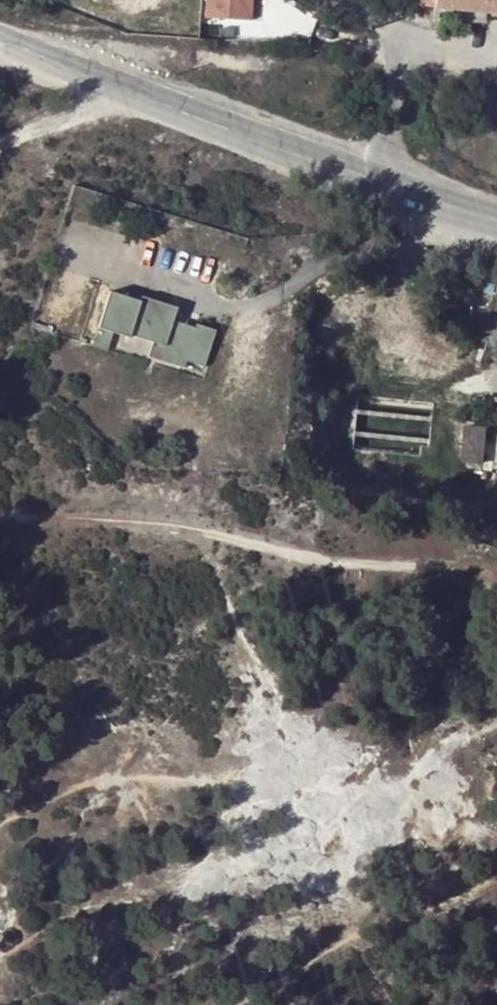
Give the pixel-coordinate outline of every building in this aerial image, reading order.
[(240,24),(259,0),(210,0),(240,24)] [(455,8),(496,12),(496,0),(434,0),(434,6),(455,8)] [(137,305),(107,296),(95,333),(128,343),(128,341),(150,347),(145,362),(182,373),(184,366),(202,372),(213,335),(194,328),(193,332),(171,326),(175,312),(139,300),(137,305)] [(481,466),(483,431),(464,429),(460,464),(481,466)] [(473,470),(470,470),(468,470),(466,471),(464,473),(463,475),(463,478),(464,480),(466,482),(468,483),(471,483),(473,482),(475,480),(476,478),(477,476),(476,474),(475,472),(473,470)]
